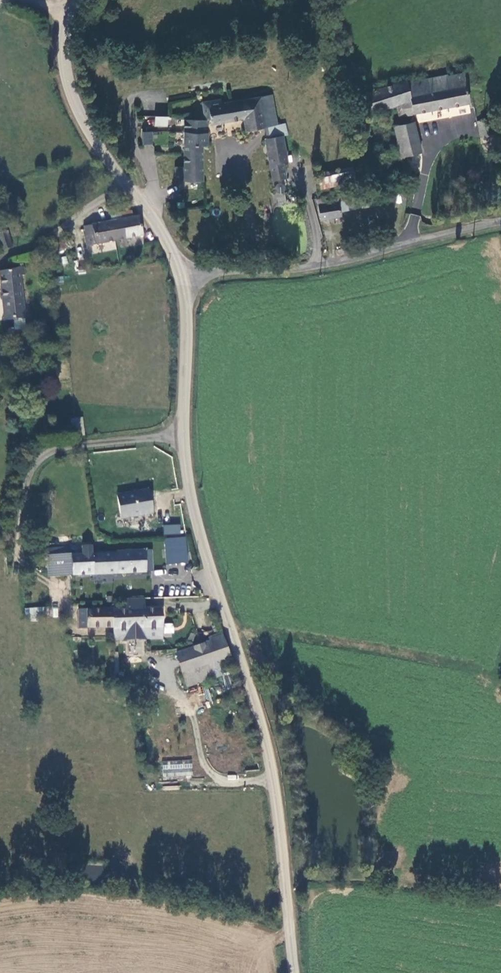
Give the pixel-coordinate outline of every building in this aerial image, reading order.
[(468,103),(465,86),(463,74),(448,76),(448,74),(407,82),(406,78),(360,89),(363,99),(368,98),(371,109),(395,104),(397,115),(468,103)] [(244,130),(275,125),(270,94),(209,106),(212,125),(242,120),(244,130)] [(155,116),(154,126),(168,127),(169,117),(155,116)] [(206,145),(206,120),(183,120),(182,166),(175,166),(174,180),(202,181),(202,145),(206,145)] [(481,137),(488,135),(489,135),(486,120),(478,122),(481,137)] [(418,151),(413,123),(395,126),(401,154),(418,151)] [(143,145),(153,144),(152,131),(142,132),(143,145)] [(283,163),(288,162),(284,136),(265,139),(272,181),(285,179),(283,163)] [(352,166),(319,175),(322,187),(355,178),(352,166)] [(276,193),(276,203),(287,202),(286,192),(287,191),(287,186),(284,184),(281,183),(278,185),(276,187),(277,192),(276,193)] [(370,192),(343,197),(345,211),(373,206),(370,192)] [(336,198),(316,201),(320,220),(339,216),(336,198)] [(109,215),(110,222),(112,222),(116,240),(141,236),(138,217),(131,218),(129,210),(109,215)] [(87,245),(116,240),(112,222),(110,222),(82,226),(84,236),(85,237),(87,245)] [(11,246),(8,231),(0,233),(0,250),(11,246)] [(5,320),(23,319),(19,277),(23,276),(22,267),(0,271),(0,280),(5,320)] [(129,494),(117,496),(121,519),(152,514),(148,492),(139,494),(138,489),(129,490),(129,494)] [(163,535),(182,534),(182,524),(163,525),(163,535)] [(150,552),(127,552),(91,553),(91,546),(81,547),(81,554),(72,555),(73,574),(151,571),(150,552)] [(60,575),(73,574),(72,555),(59,556),(60,575)] [(183,558),(163,559),(163,570),(183,570),(183,558)] [(57,605),(26,608),(27,619),(58,616),(57,605)] [(160,608),(112,609),(112,627),(112,639),(154,639),(161,639),(160,608)] [(79,628),(112,627),(112,609),(79,610),(79,628)] [(217,666),(230,661),(220,633),(207,639),(209,642),(175,654),(187,684),(219,672),(217,666)] [(155,654),(154,639),(112,639),(113,678),(129,676),(146,673),(144,654),(155,654)] [(163,759),(162,777),(191,778),(192,761),(163,759)]
